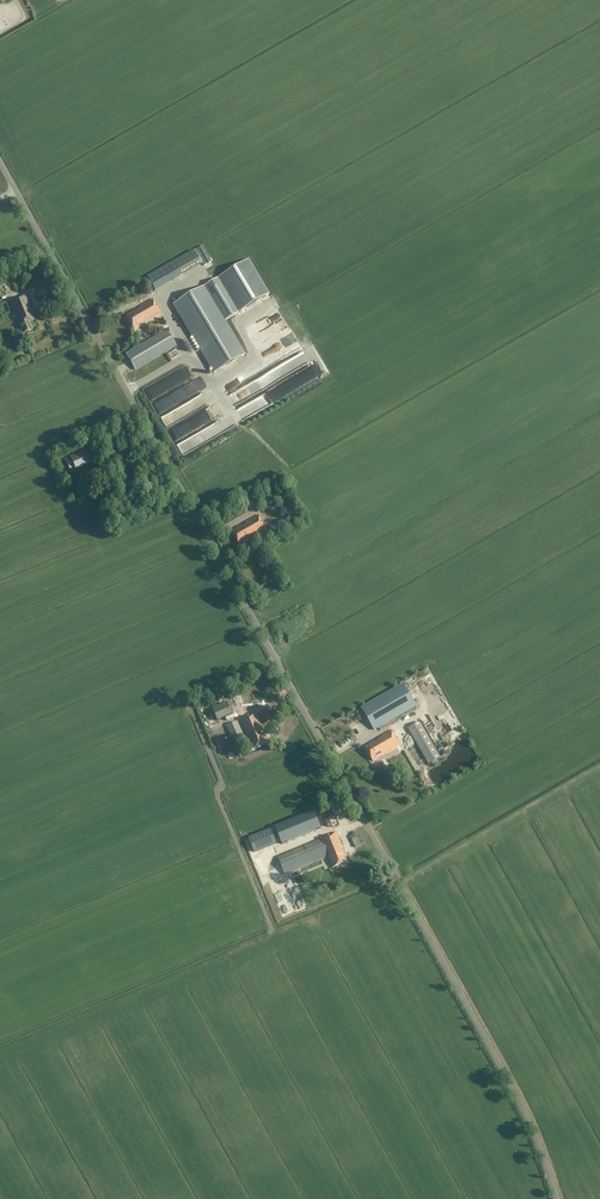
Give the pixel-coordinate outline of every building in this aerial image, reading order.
[(155,291),(202,264),(194,250),(147,277),(155,291)] [(173,305),(214,373),(244,355),(224,321),(238,313),(217,278),(173,305)] [(9,302),(22,333),(31,330),(28,322),(34,320),(31,314),(30,314),(28,309),(31,309),(25,295),(9,302)] [(47,297),(40,300),(44,309),(50,306),(47,297)] [(134,330),(161,314),(152,299),(140,306),(141,308),(136,311),(135,310),(126,316),(134,330)] [(135,369),(175,346),(166,331),(126,354),(135,369)] [(246,367),(257,363),(254,356),(244,359),(246,367)] [(170,374),(144,386),(150,398),(172,387),(170,382),(173,381),(170,374)] [(187,383),(152,401),(158,412),(192,393),(187,383)] [(225,402),(230,399),(223,383),(217,386),(225,402)] [(170,428),(175,439),(196,429),(191,418),(170,428)] [(203,428),(183,440),(189,449),(195,446),(194,445),(208,437),(203,428)] [(188,451),(183,441),(177,444),(181,454),(188,451)] [(85,450),(69,457),(75,469),(90,463),(85,450)] [(260,507),(269,502),(274,499),(270,493),(265,496),(256,501),(260,507)] [(239,545),(267,530),(258,515),(245,522),(247,524),(242,527),(241,526),(231,531),(239,545)] [(361,709),(374,730),(415,704),(403,684),(361,709)] [(258,700),(258,698),(258,695),(256,693),(254,692),(252,691),(249,691),(247,692),(245,694),(244,697),(244,699),(244,702),(246,704),(248,705),(250,706),(253,706),(255,705),(257,703),(258,700)] [(226,702),(212,708),(217,720),(232,714),(226,702)] [(226,726),(233,744),(232,744),(234,749),(246,744),(244,739),(238,724),(241,723),(252,749),(267,742),(263,732),(261,732),(260,727),(262,726),(256,713),(240,720),(240,721),(237,722),(237,721),(226,726)] [(440,758),(419,722),(408,729),(428,764),(440,758)] [(380,740),(375,743),(375,741),(364,747),(373,761),(399,745),(391,731),(378,738),(380,740)] [(328,817),(325,822),(327,827),(333,828),(336,823),(334,818),(328,817)] [(312,834),(308,824),(281,834),(285,844),(312,834)] [(270,829),(248,838),(254,852),(276,843),(270,829)] [(284,875),(327,857),(332,868),(347,862),(343,852),(344,851),(336,833),(277,857),(284,875)] [(274,916),(291,911),(286,895),(282,896),(280,889),(270,892),(271,897),(268,898),(274,916)] [(269,909),(263,911),(267,922),(273,920),(269,909)]
